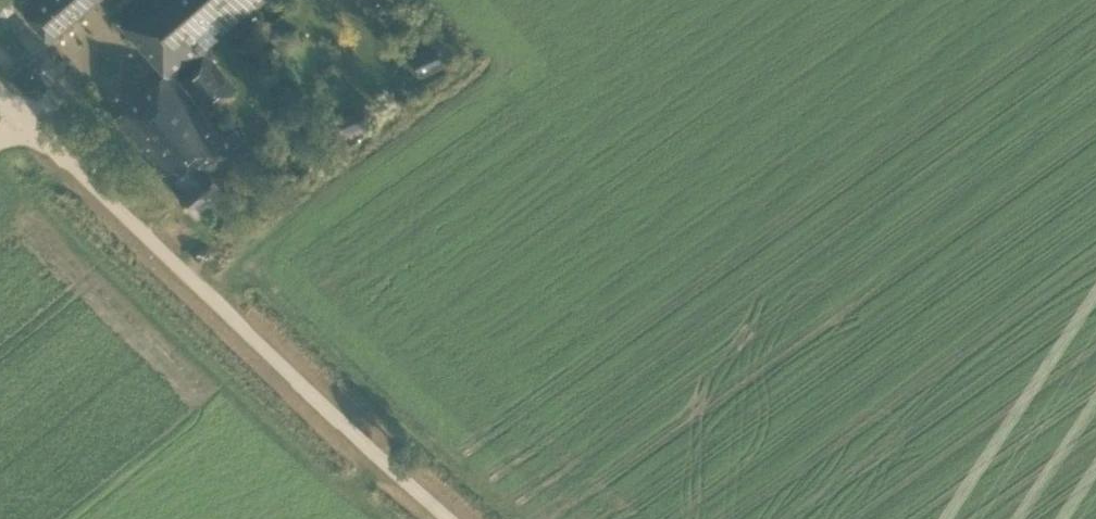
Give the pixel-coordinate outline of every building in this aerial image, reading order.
[(99,0),(35,0),(23,10),(51,42),(99,0)] [(115,118),(165,176),(170,171),(183,187),(177,192),(196,215),(226,190),(209,169),(234,148),(206,115),(237,88),(205,51),(231,29),(237,36),(262,15),(255,8),(264,0),(138,0),(117,18),(166,74),(115,118)] [(445,63),(436,43),(411,54),(412,58),(406,61),(413,76),(420,73),(421,75),(445,63)] [(367,122),(361,108),(338,118),(344,132),(367,122)]
